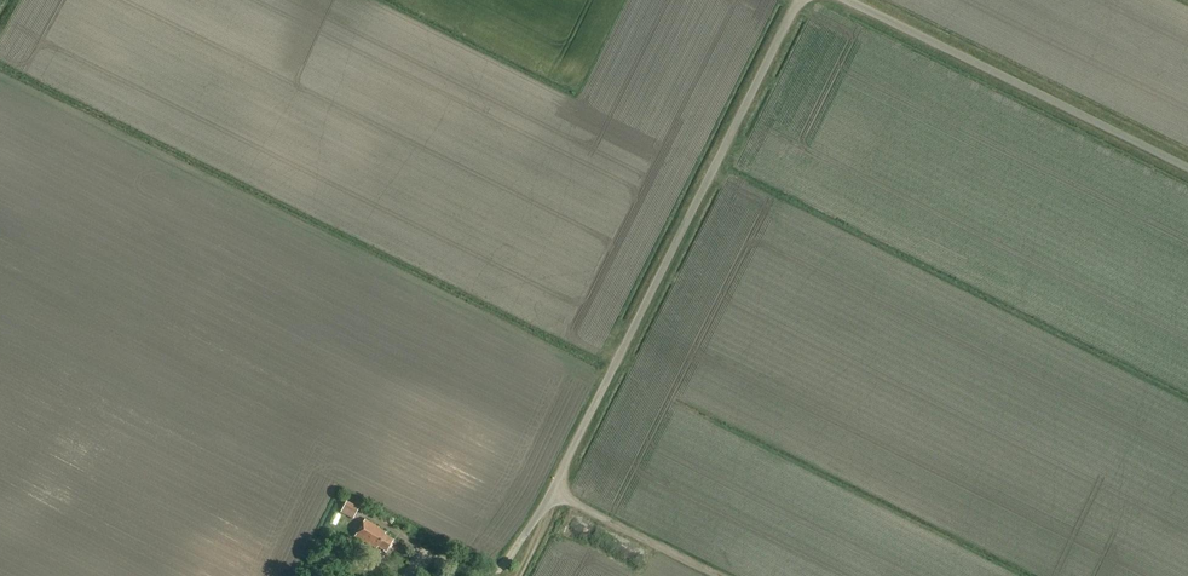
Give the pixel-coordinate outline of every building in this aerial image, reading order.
[(354,517),(359,507),(347,501),(342,511),(354,517)] [(387,552),(394,540),(384,535),(386,533),(379,528),(365,520),(364,520),(354,537),(364,543),(364,542),(377,549),(378,547),(387,552)] [(361,547),(358,552),(369,558),(372,554),(361,547)] [(329,562),(330,554),(318,552),(317,560),(318,560),(317,565),(323,565),(324,561),(329,562)]
